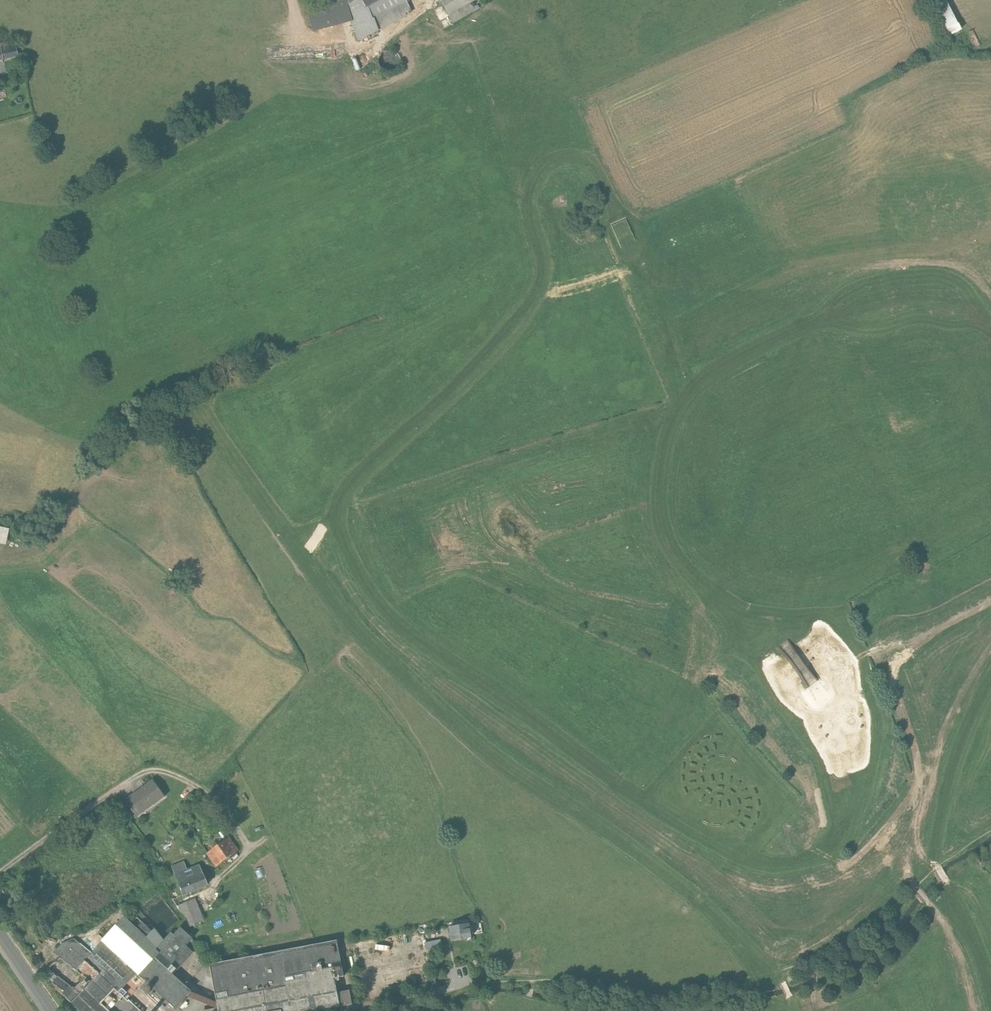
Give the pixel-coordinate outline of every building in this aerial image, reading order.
[(353,24),(348,7),(350,6),(348,0),(329,0),(305,6),(313,35),(353,24)] [(362,1),(367,11),(369,10),(387,0),(364,0),(362,1)] [(375,21),(407,3),(405,0),(387,0),(369,10),(374,22),(375,21)] [(443,6),(447,13),(451,21),(454,25),(486,7),(483,0),(440,0),(443,6)] [(947,37),(962,30),(947,0),(945,0),(932,7),(947,37)] [(362,1),(350,6),(348,7),(353,24),(358,43),(380,34),(375,21),(374,22),(369,10),(367,11),(362,1)] [(413,15),(407,3),(375,21),(380,34),(413,15)] [(447,13),(443,6),(434,11),(438,18),(447,13)] [(454,25),(451,21),(442,25),(446,32),(455,27),(454,25)] [(0,50),(0,55),(0,57),(1,58),(17,55),(16,47),(0,50)] [(370,63),(365,67),(369,73),(375,70),(370,63)] [(778,646),(808,687),(818,680),(788,638),(778,646)] [(153,781),(126,801),(138,818),(165,798),(153,781)] [(207,854),(216,866),(238,851),(229,839),(207,854)] [(191,927),(204,922),(191,892),(199,888),(199,889),(207,885),(196,857),(172,866),(183,894),(173,899),(175,903),(188,918),(191,927)] [(85,989),(102,1004),(106,999),(114,1007),(123,997),(127,993),(131,997),(145,982),(175,1009),(187,996),(191,992),(191,991),(173,975),(189,956),(192,952),(192,953),(193,952),(186,946),(192,939),(192,938),(180,928),(174,935),(171,932),(164,940),(155,929),(152,932),(137,918),(131,924),(123,917),(104,939),(91,953),(80,943),(74,939),(62,943),(53,953),(60,958),(77,972),(85,962),(100,975),(85,989)] [(471,924),(450,928),(453,942),(474,938),(471,924)] [(89,933),(80,943),(91,953),(104,939),(94,930),(89,933)] [(197,948),(192,939),(186,946),(193,952),(197,948)] [(209,965),(216,1002),(218,1009),(215,1008),(203,1010),(319,1010),(352,1005),(349,990),(337,992),(334,979),(344,977),(337,941),(209,965)] [(77,972),(60,958),(47,969),(57,977),(79,995),(85,989),(100,975),(85,962),(77,972)] [(61,994),(72,1003),(79,995),(57,977),(52,983),(63,992),(61,994)] [(79,995),(72,1003),(80,1010),(109,1010),(102,1004),(85,989),(79,995)] [(216,1002),(191,992),(187,996),(215,1008),(218,1009),(216,1002)] [(123,997),(114,1007),(106,999),(102,1004),(109,1010),(141,1010),(128,1000),(128,1001),(123,997)]
